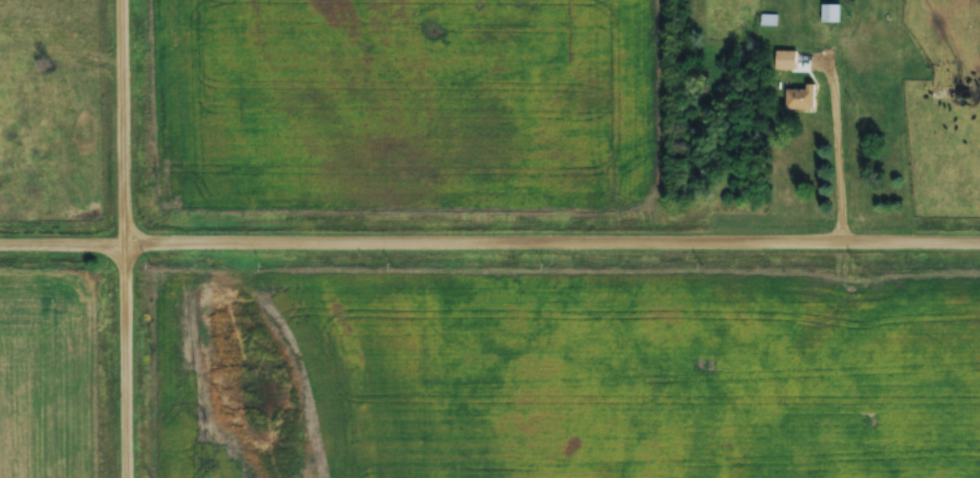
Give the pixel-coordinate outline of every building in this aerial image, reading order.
[(839,22),(839,4),(820,4),(820,22),(839,22)] [(795,70),(796,51),(775,51),(775,70),(795,70)] [(938,75),(952,75),(952,63),(938,63),(938,75)] [(888,86),(888,75),(870,75),(870,86),(888,86)] [(785,110),(814,110),(814,84),(805,84),(805,89),(785,89),(785,110)]
